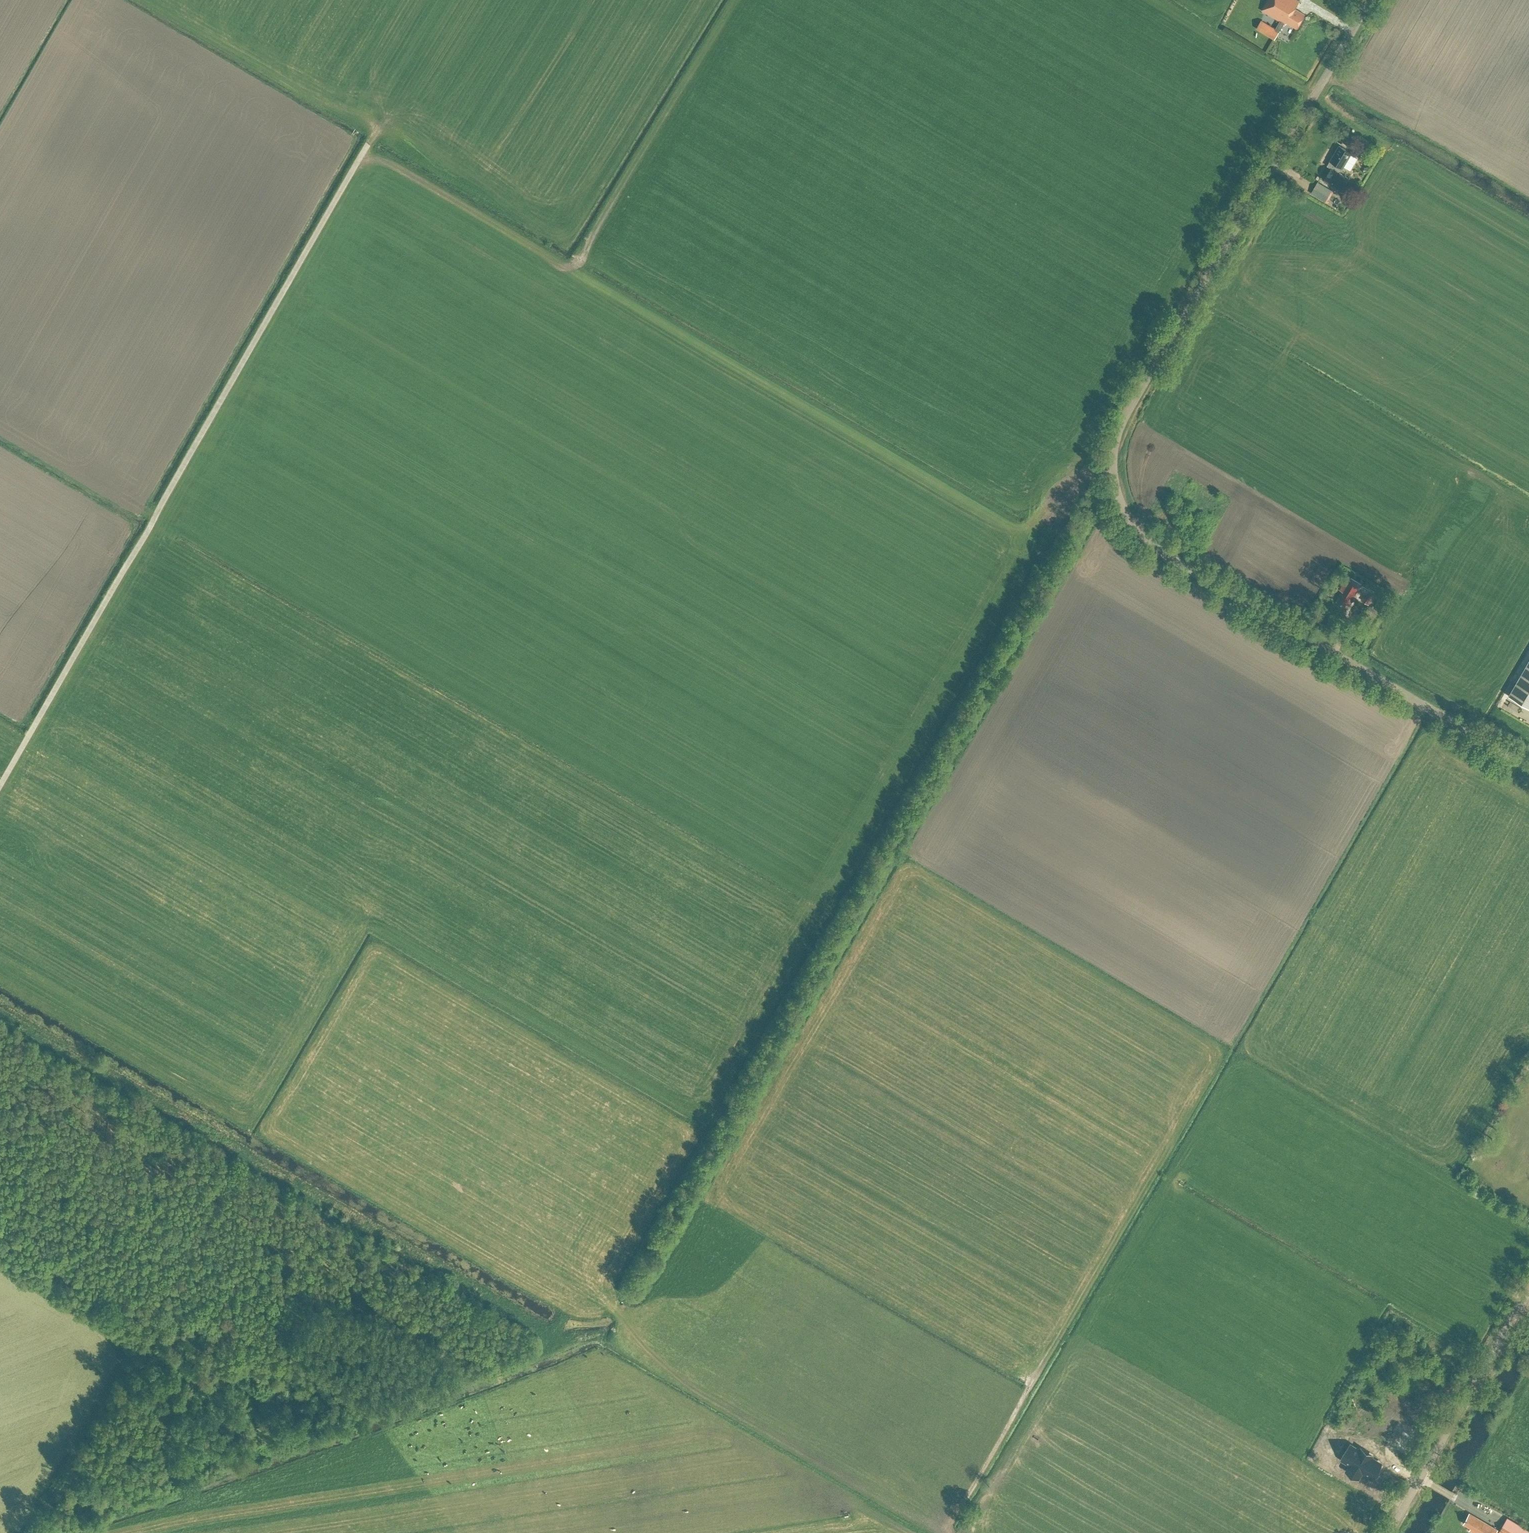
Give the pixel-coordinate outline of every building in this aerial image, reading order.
[(1262,9),(1281,20),(1276,28),(1262,20),(1257,28),(1275,38),(1285,22),(1297,29),(1305,14),(1294,8),(1299,0),(1268,0),(1262,9)] [(1245,23),(1240,32),(1259,42),(1264,33),(1245,23)] [(1325,179),(1342,189),(1349,177),(1340,172),(1342,168),(1344,168),(1353,153),(1340,145),(1327,166),(1331,169),(1325,179)] [(1326,202),(1333,190),(1318,182),(1311,194),(1326,202)] [(1288,186),(1286,190),(1295,195),(1297,190),(1288,186)] [(1339,589),(1343,591),(1344,591),(1338,601),(1345,606),(1346,604),(1349,605),(1358,589),(1365,594),(1361,600),(1369,605),(1376,593),(1347,576),(1339,589)] [(1379,610),(1370,606),(1366,612),(1375,617),(1379,610)] [(1509,696),(1528,707),(1528,661),(1509,696)] [(1352,1445),(1344,1459),(1351,1464),(1348,1470),(1358,1476),(1362,1470),(1373,1477),(1377,1470),(1376,1469),(1375,1468),(1378,1462),(1379,1462),(1370,1456),(1371,1455),(1361,1448),(1360,1450),(1352,1445)] [(1463,1523),(1471,1527),(1469,1530),(1474,1532),(1495,1532),(1498,1529),(1469,1513),(1463,1523)] [(1499,1531),(1502,1532),(1528,1532),(1528,1529),(1517,1523),(1513,1529),(1503,1523),(1499,1531)]
